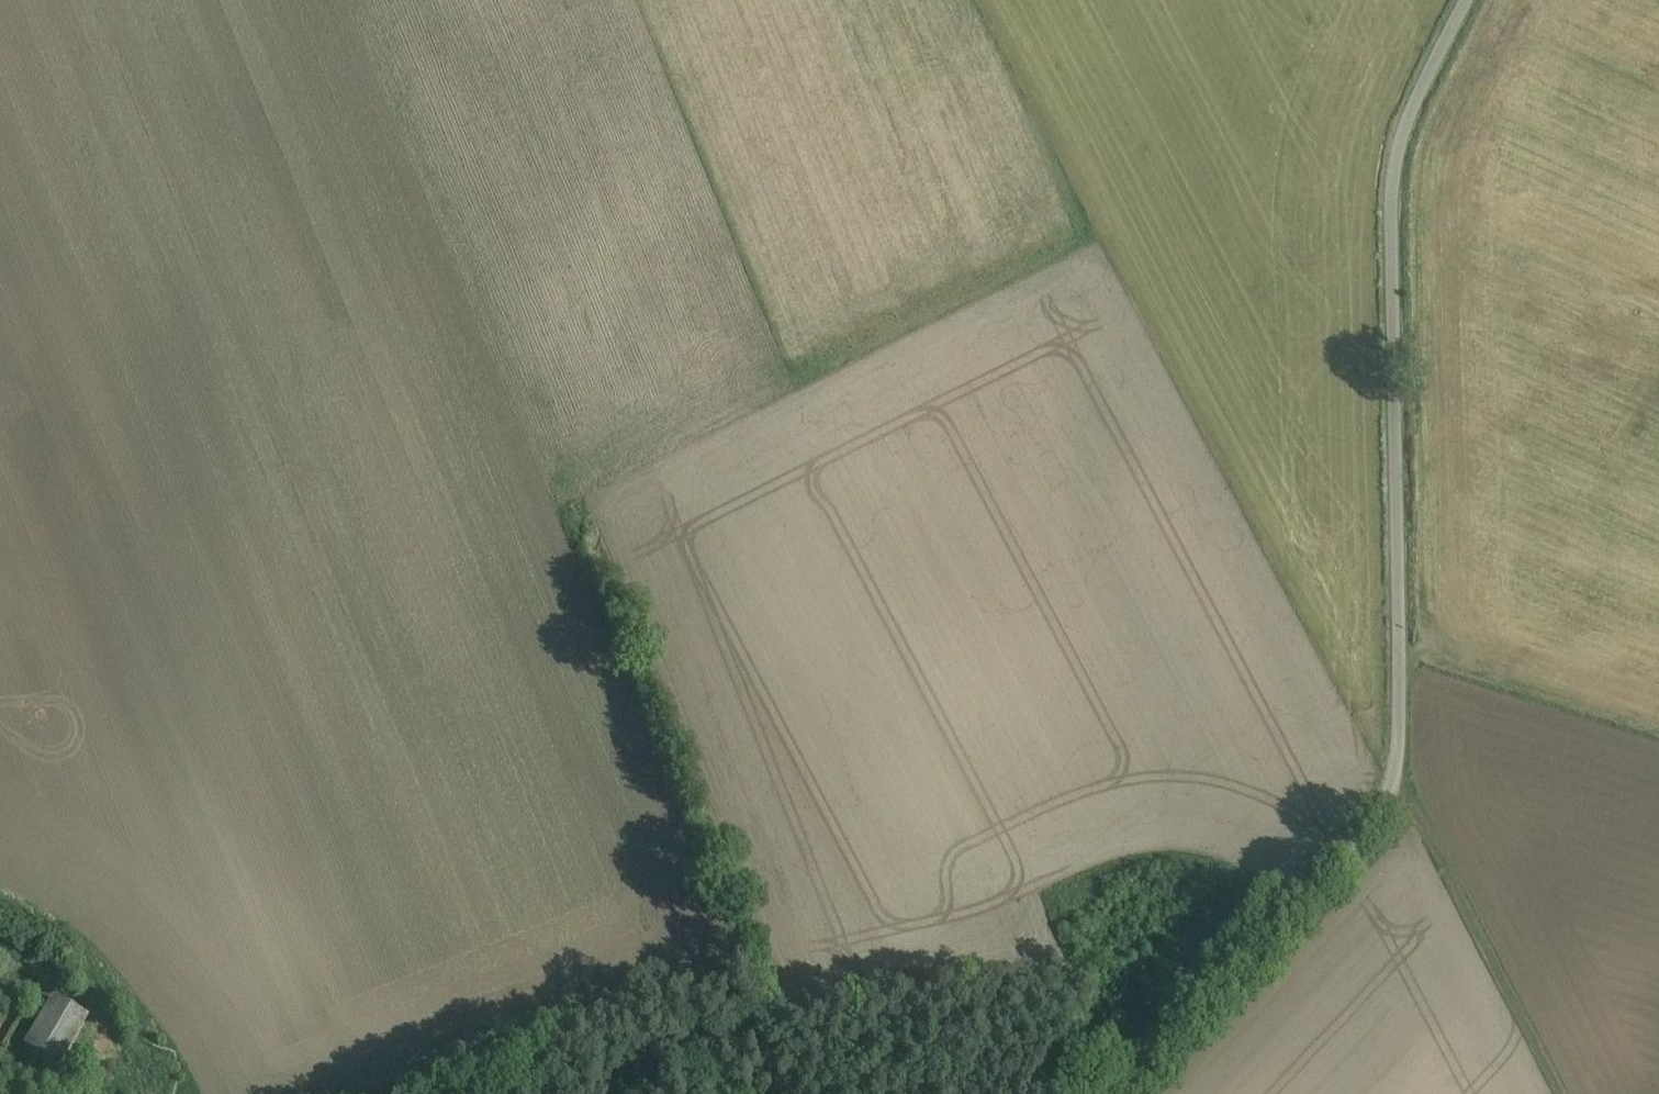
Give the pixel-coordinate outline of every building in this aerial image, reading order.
[(86,1019),(54,1000),(44,1017),(26,1047),(58,1067),(86,1019)]
